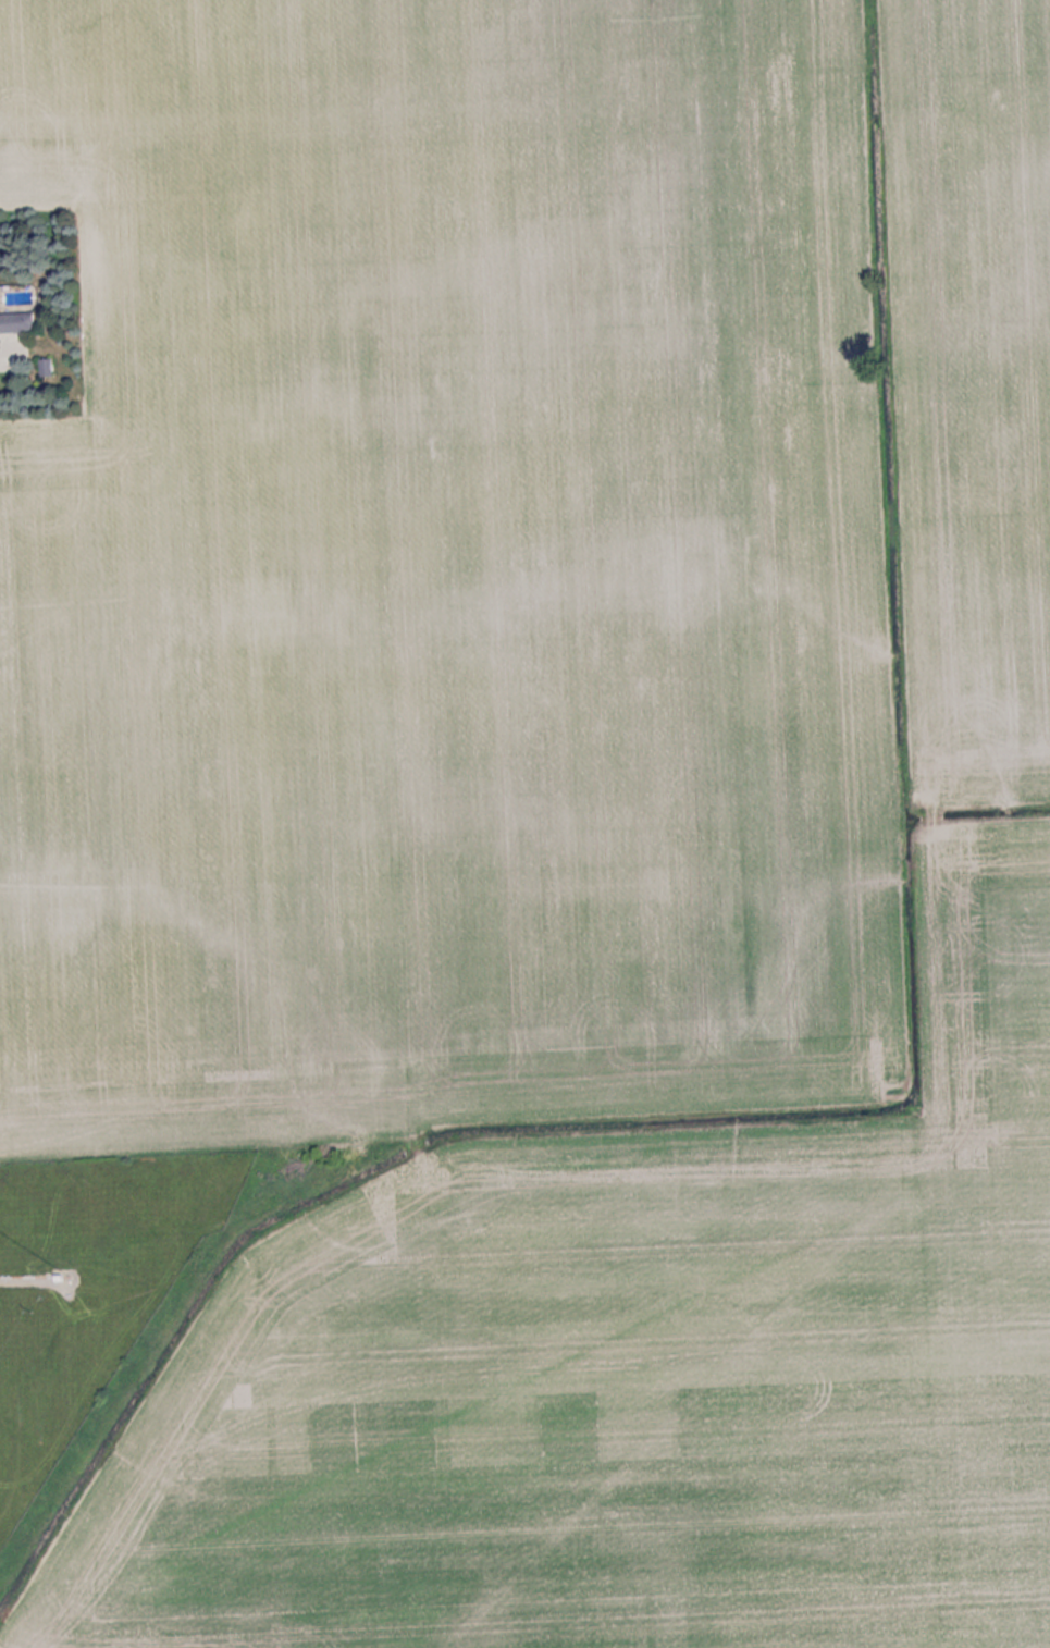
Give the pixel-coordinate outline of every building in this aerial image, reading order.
[(38,334),(38,314),(0,314),(0,334),(38,334)]
